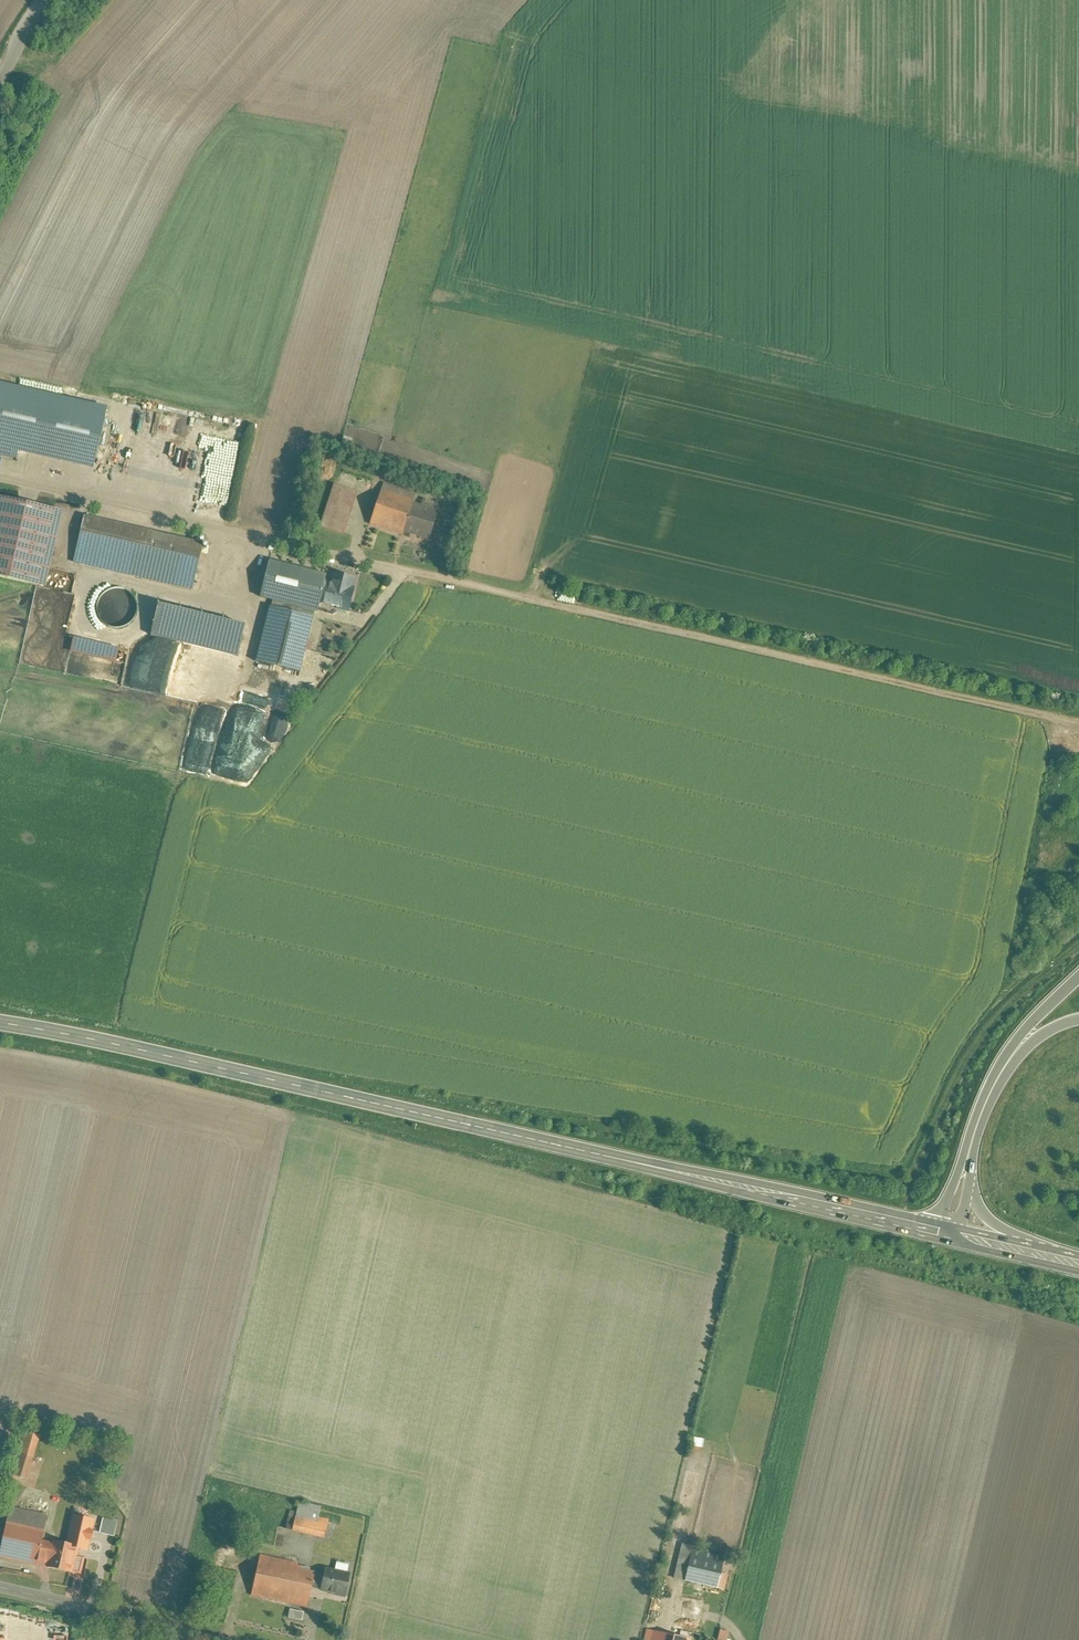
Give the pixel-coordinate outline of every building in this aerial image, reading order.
[(0,388),(0,460),(17,464),(18,457),(93,475),(107,413),(0,388)] [(418,495),(383,483),(368,527),(403,539),(414,507),(418,495)] [(320,528),(344,536),(358,494),(335,486),(320,528)] [(46,590),(65,514),(0,498),(0,579),(46,590)] [(441,516),(414,507),(403,539),(430,547),(441,516)] [(83,520),(72,566),(191,593),(202,547),(83,520)] [(355,581),(333,575),(330,585),(326,584),(328,579),(268,564),(258,601),(317,616),(319,608),(349,615),(355,591),(352,591),(355,581)] [(112,591),(105,593),(100,598),(97,603),(96,610),(96,616),(99,622),(104,627),(109,630),(116,631),(122,630),(128,627),(133,622),(136,616),(137,609),(135,602),(131,596),(125,592),(119,590),(112,591)] [(314,621),(269,611),(256,665),(300,677),(314,621)] [(156,613),(149,640),(238,663),(246,635),(156,613)] [(73,640),(69,655),(115,666),(119,651),(73,640)] [(40,1437),(19,1431),(7,1475),(28,1481),(40,1437)] [(695,1437),(693,1446),(702,1448),(704,1438),(695,1437)] [(321,1507),(299,1502),(292,1532),(325,1539),(329,1520),(319,1518),(321,1507)] [(14,1508),(7,1518),(0,1550),(0,1559),(37,1568),(38,1564),(43,1541),(48,1516),(14,1508)] [(113,1541),(98,1537),(94,1553),(110,1556),(113,1541)] [(51,1543),(43,1541),(38,1564),(47,1566),(47,1568),(81,1575),(84,1558),(77,1557),(79,1547),(52,1541),(51,1543)] [(692,1549),(685,1581),(716,1588),(723,1556),(692,1549)] [(298,1563),(260,1555),(251,1597),(308,1609),(315,1573),(302,1570),(303,1567),(297,1566),(298,1563)] [(351,1574),(325,1568),(319,1593),(345,1599),(351,1574)] [(304,1613),(290,1610),(288,1619),(302,1622),(304,1613)] [(729,1631),(719,1629),(717,1639),(728,1639),(729,1631)] [(688,1639),(652,1631),(650,1639),(688,1639)]
